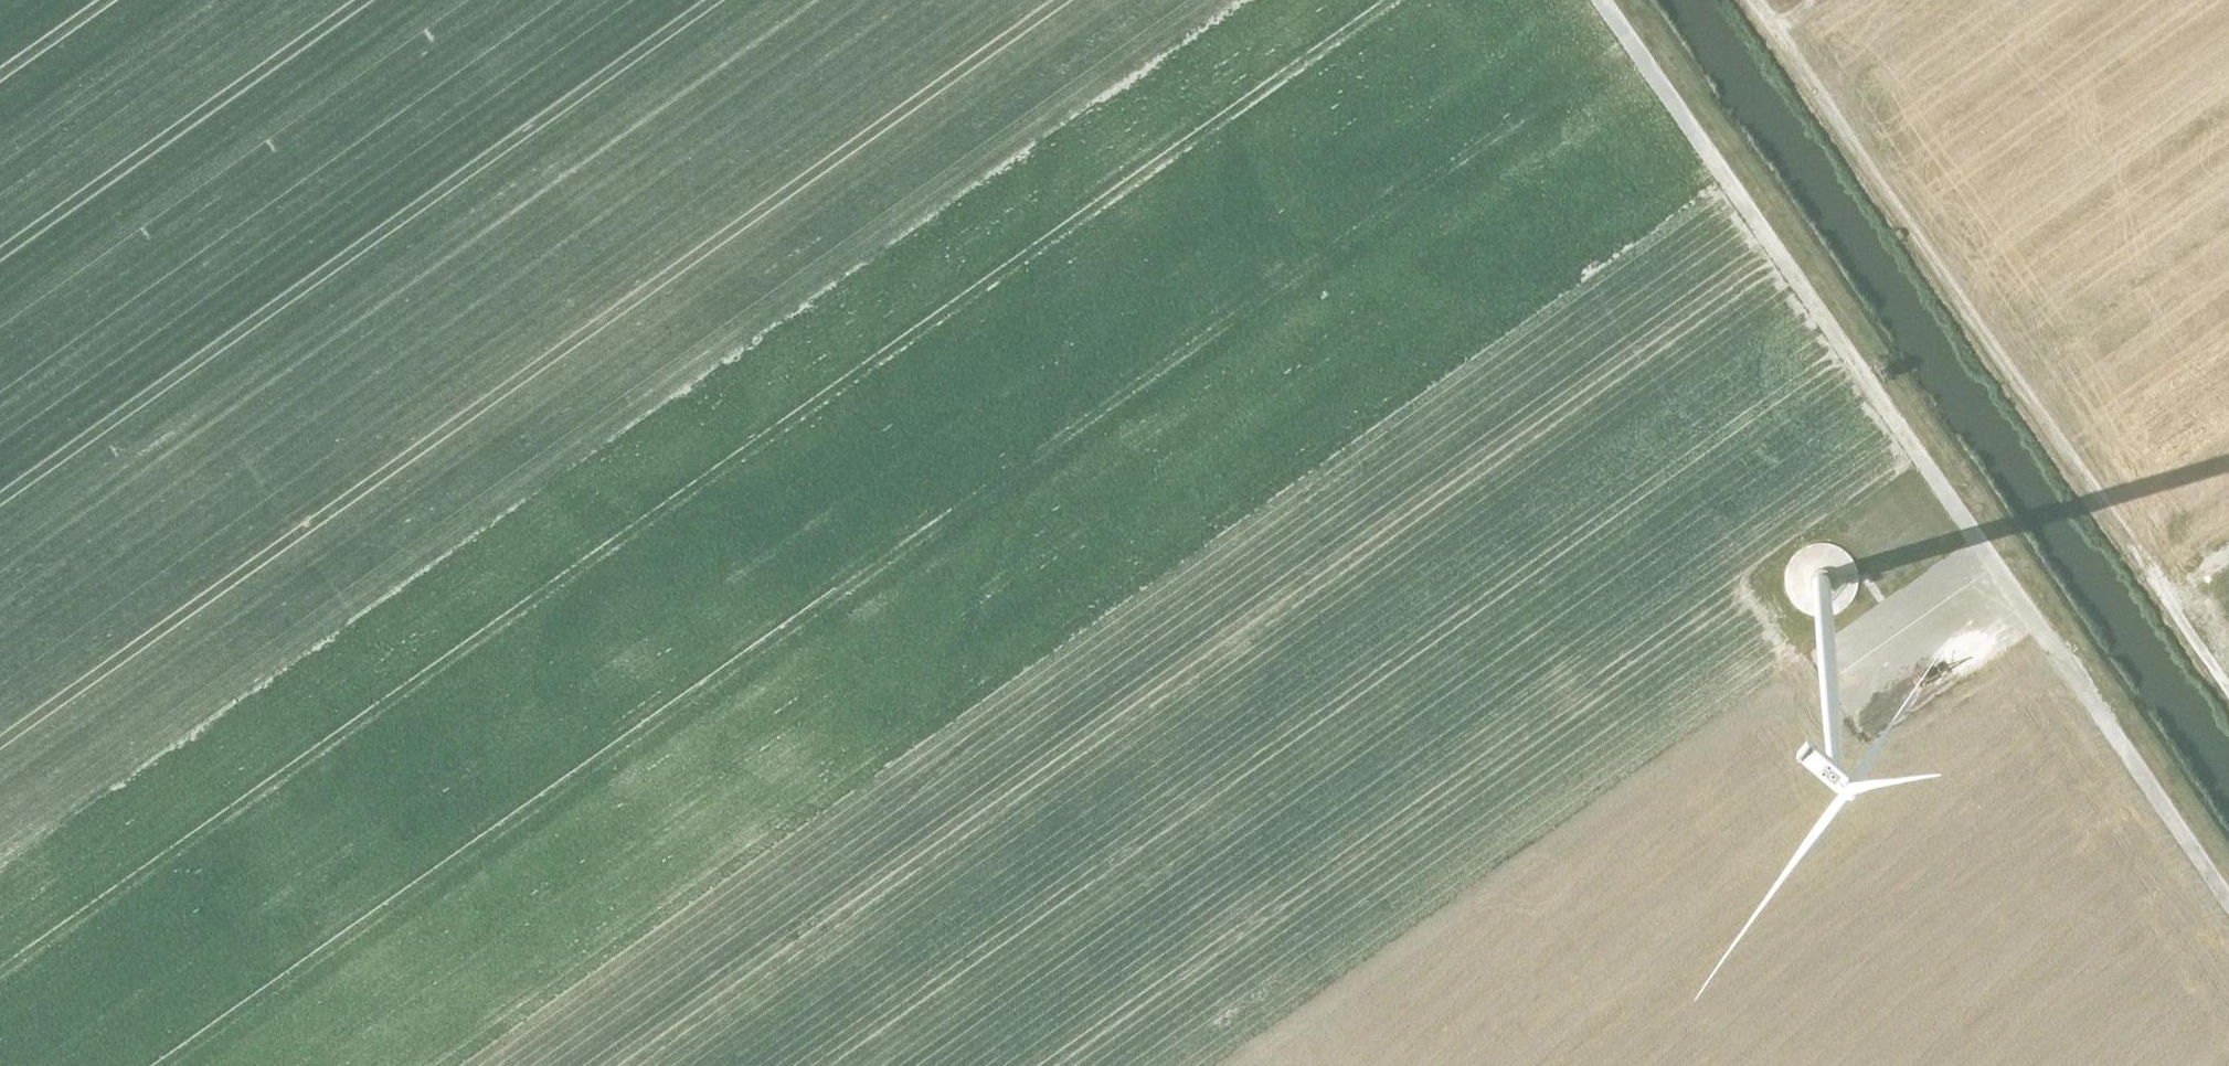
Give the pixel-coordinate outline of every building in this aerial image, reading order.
[(1819,589),(1820,589),(1821,589),(1822,589),(1823,588),(1824,588),(1825,588),(1826,587),(1827,587),(1828,586),(1829,585),(1829,584),(1830,584),(1830,583),(1831,582),(1831,581),(1832,580),(1832,579),(1832,578),(1832,577),(1832,576),(1832,575),(1832,574),(1831,573),(1831,572),(1830,571),(1830,570),(1829,569),(1828,568),(1827,567),(1826,567),(1825,566),(1824,566),(1823,566),(1822,565),(1821,565),(1820,565),(1819,565),(1818,565),(1817,566),(1816,566),(1815,566),(1814,567),(1813,568),(1812,569),(1811,569),(1811,570),(1810,571),(1810,572),(1809,573),(1809,574),(1809,575),(1809,576),(1808,577),(1809,578),(1809,579),(1809,580),(1809,581),(1810,582),(1810,583),(1811,584),(1812,585),(1813,586),(1813,587),(1814,587),(1815,588),(1816,588),(1817,588),(1818,588),(1819,589)]
